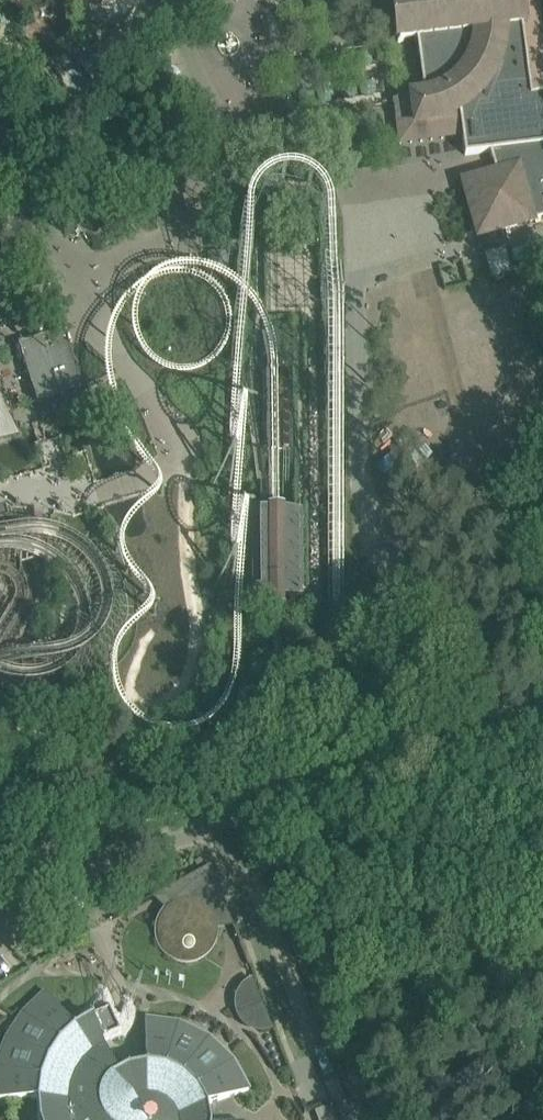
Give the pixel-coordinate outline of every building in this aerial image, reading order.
[(389,1),(390,9),(392,28),(394,48),(416,45),(423,92),(408,95),(411,131),(461,126),(464,155),(489,152),(494,170),(459,179),(475,241),(537,225),(536,221),(542,219),(542,93),(531,95),(519,0),(393,0),(389,1)] [(17,348),(37,403),(82,388),(69,349),(63,332),(17,348)] [(272,511),(262,511),(262,569),(262,607),(273,607),(295,607),(296,550),(296,511),(287,511),(284,511),(272,511)] [(155,906),(163,915),(160,918),(158,921),(156,924),(155,926),(155,929),(154,932),(154,936),(154,939),(154,941),(155,945),(156,948),(158,951),(160,955),(162,957),(163,959),(166,961),(168,962),(170,964),(174,966),(178,967),(182,967),(186,968),(189,967),(192,967),(196,965),(199,964),(202,963),(206,960),(208,958),(210,954),(211,953),(212,951),(213,949),(214,947),(215,945),(215,944),(216,940),(216,936),(216,934),(215,932),(224,932),(233,932),(209,869),(151,902),(155,906)] [(272,1033),(253,982),(247,984),(241,989),(237,995),(234,1005),(235,1014),(240,1024),(246,1030),(253,1033),(261,1034),(269,1034),(272,1033)] [(6,1100),(37,1100),(39,1119),(209,1119),(208,1116),(206,1106),(235,1096),(249,1091),(248,1091),(242,1088),(231,1068),(233,1062),(233,1061),(226,1061),(209,1045),(209,1038),(208,1038),(202,1040),(181,1030),(178,1024),(173,1028),(150,1024),(146,1019),(145,1019),(145,1034),(146,1035),(146,1040),(146,1051),(146,1065),(127,1068),(117,1073),(103,1042),(109,1039),(113,1040),(118,1040),(122,1039),(122,1038),(124,1037),(126,1035),(128,1032),(133,1027),(136,1020),(136,1010),(134,1003),(130,998),(124,995),(123,1000),(121,1004),(119,1009),(117,1013),(116,1018),(109,1023),(106,1015),(109,1011),(111,1010),(112,1009),(113,1008),(114,1007),(114,1006),(114,1005),(114,1004),(114,1003),(113,1001),(113,998),(112,996),(111,994),(110,992),(109,990),(108,988),(106,986),(100,985),(96,991),(91,1000),(78,1016),(73,1023),(74,1025),(89,1016),(91,1017),(73,1028),(70,1024),(46,993),(45,993),(45,999),(30,1014),(23,1014),(24,1020),(13,1038),(7,1040),(6,1040),(9,1046),(2,1065),(0,1066),(0,1099),(6,1100)] [(314,1113),(316,1119),(335,1119),(331,1108),(314,1113)]
